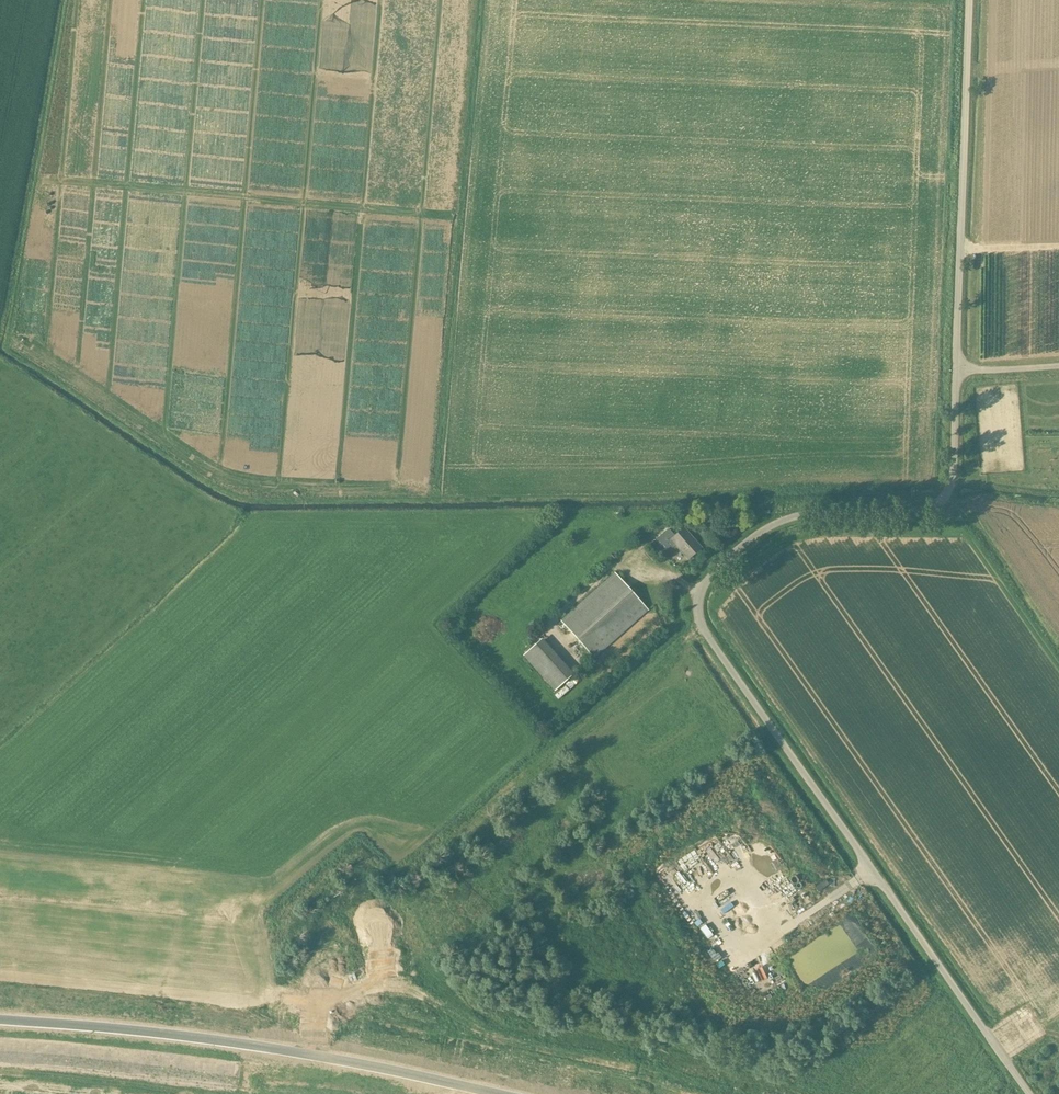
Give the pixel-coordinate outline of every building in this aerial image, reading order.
[(670,552),(676,546),(688,560),(701,548),(684,528),(675,536),(670,531),(666,530),(648,546),(658,557),(666,550),(667,552),(670,552)] [(560,621),(594,659),(649,610),(615,572),(560,621)] [(549,691),(569,675),(540,637),(520,652),(549,691)] [(839,874),(829,879),(833,886),(843,880),(839,874)] [(824,879),(813,886),(817,892),(828,884),(824,879)]
